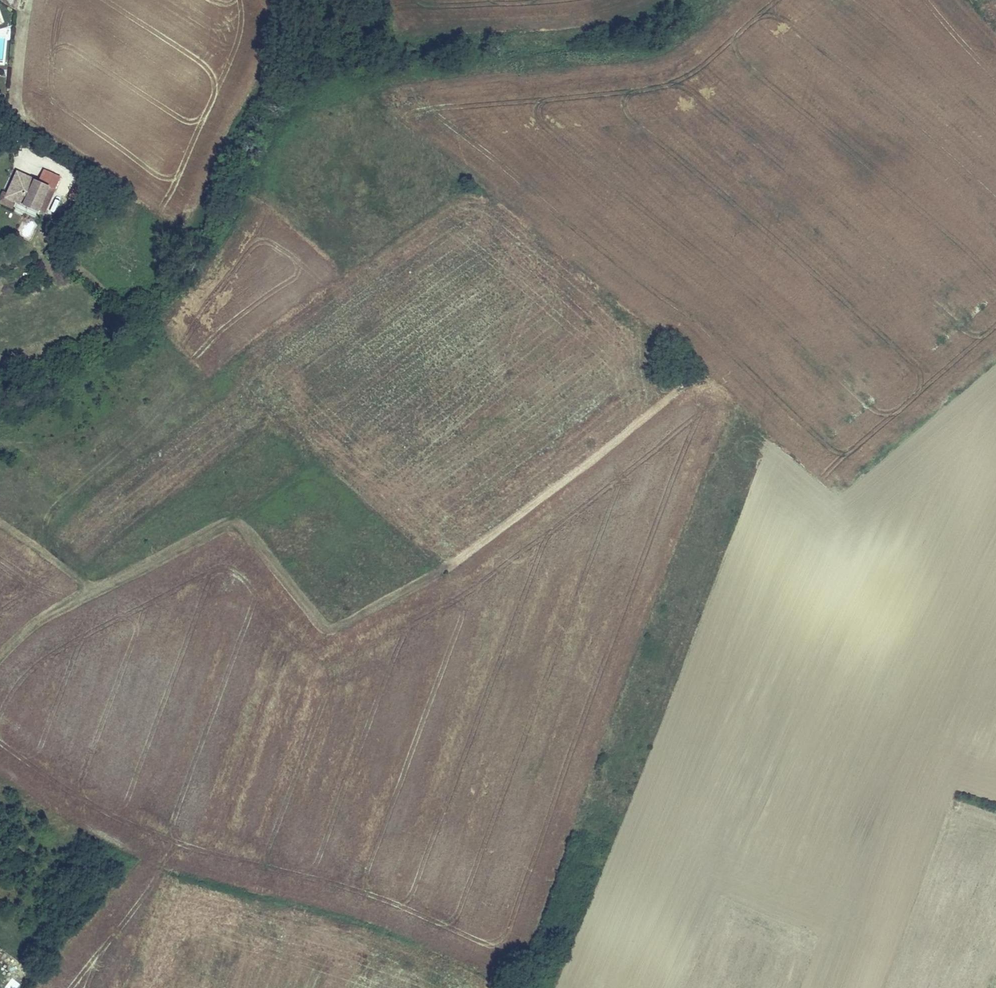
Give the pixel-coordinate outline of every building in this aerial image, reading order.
[(23,174),(12,200),(42,212),(56,177),(46,173),(42,182),(23,174)]
